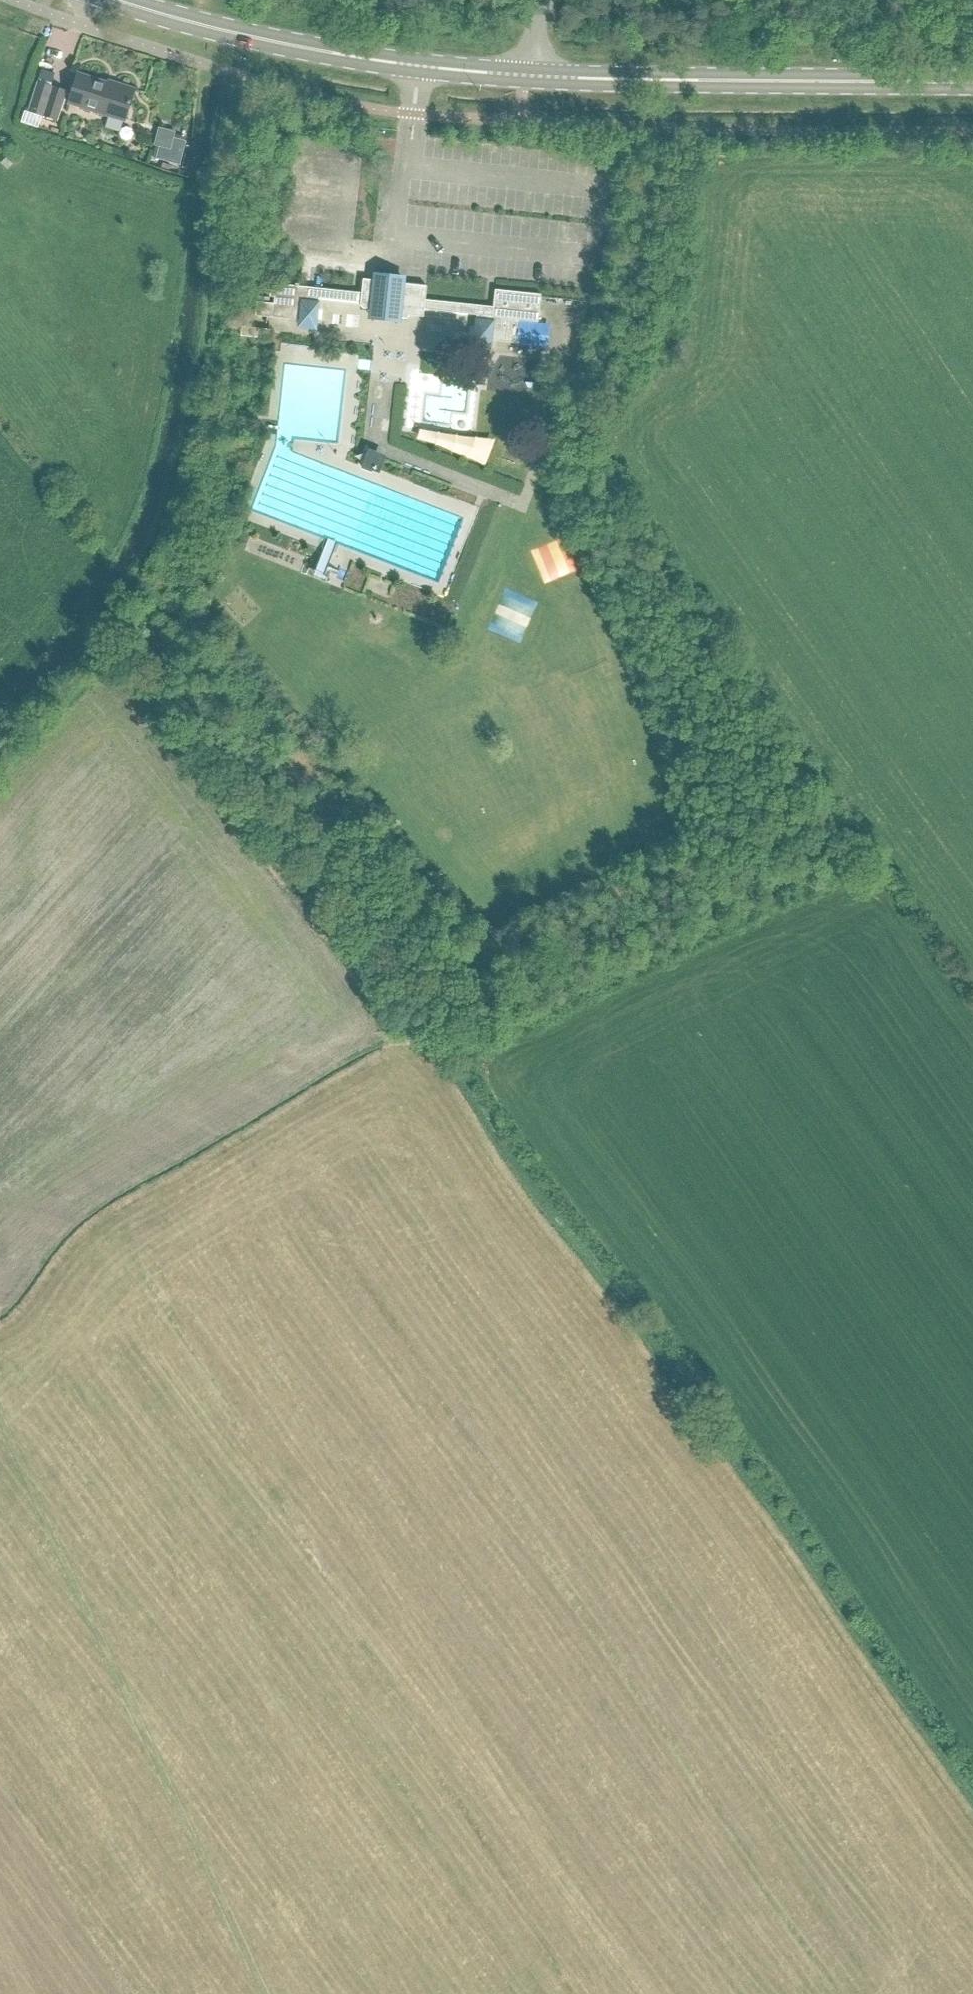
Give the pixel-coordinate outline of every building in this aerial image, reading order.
[(78,74),(69,104),(124,121),(134,88),(117,83),(117,85),(78,74)] [(67,93),(38,82),(28,113),(58,123),(67,93)] [(255,316),(316,322),(318,297),(360,302),(360,305),(362,308),(376,309),(379,307),(381,283),(379,280),(363,278),(361,292),(298,286),(299,283),(295,283),(295,285),(276,283),(275,292),(270,291),(269,296),(274,297),(274,303),(256,301),(255,316)] [(477,316),(474,339),(491,340),(516,339),(518,320),(538,322),(541,294),(495,289),(493,306),(425,299),(427,285),(405,283),(405,282),(403,279),(397,278),(394,281),(391,313),(393,316),(408,318),(409,314),(423,316),(424,308),(477,314),(477,316)] [(321,538),(305,576),(323,584),(339,546),(321,538)] [(529,549),(539,585),(573,575),(564,540),(529,549)] [(399,572),(397,583),(418,586),(420,575),(399,572)] [(522,631),(535,605),(505,590),(491,617),(494,618),(487,633),(514,647),(522,631)]
